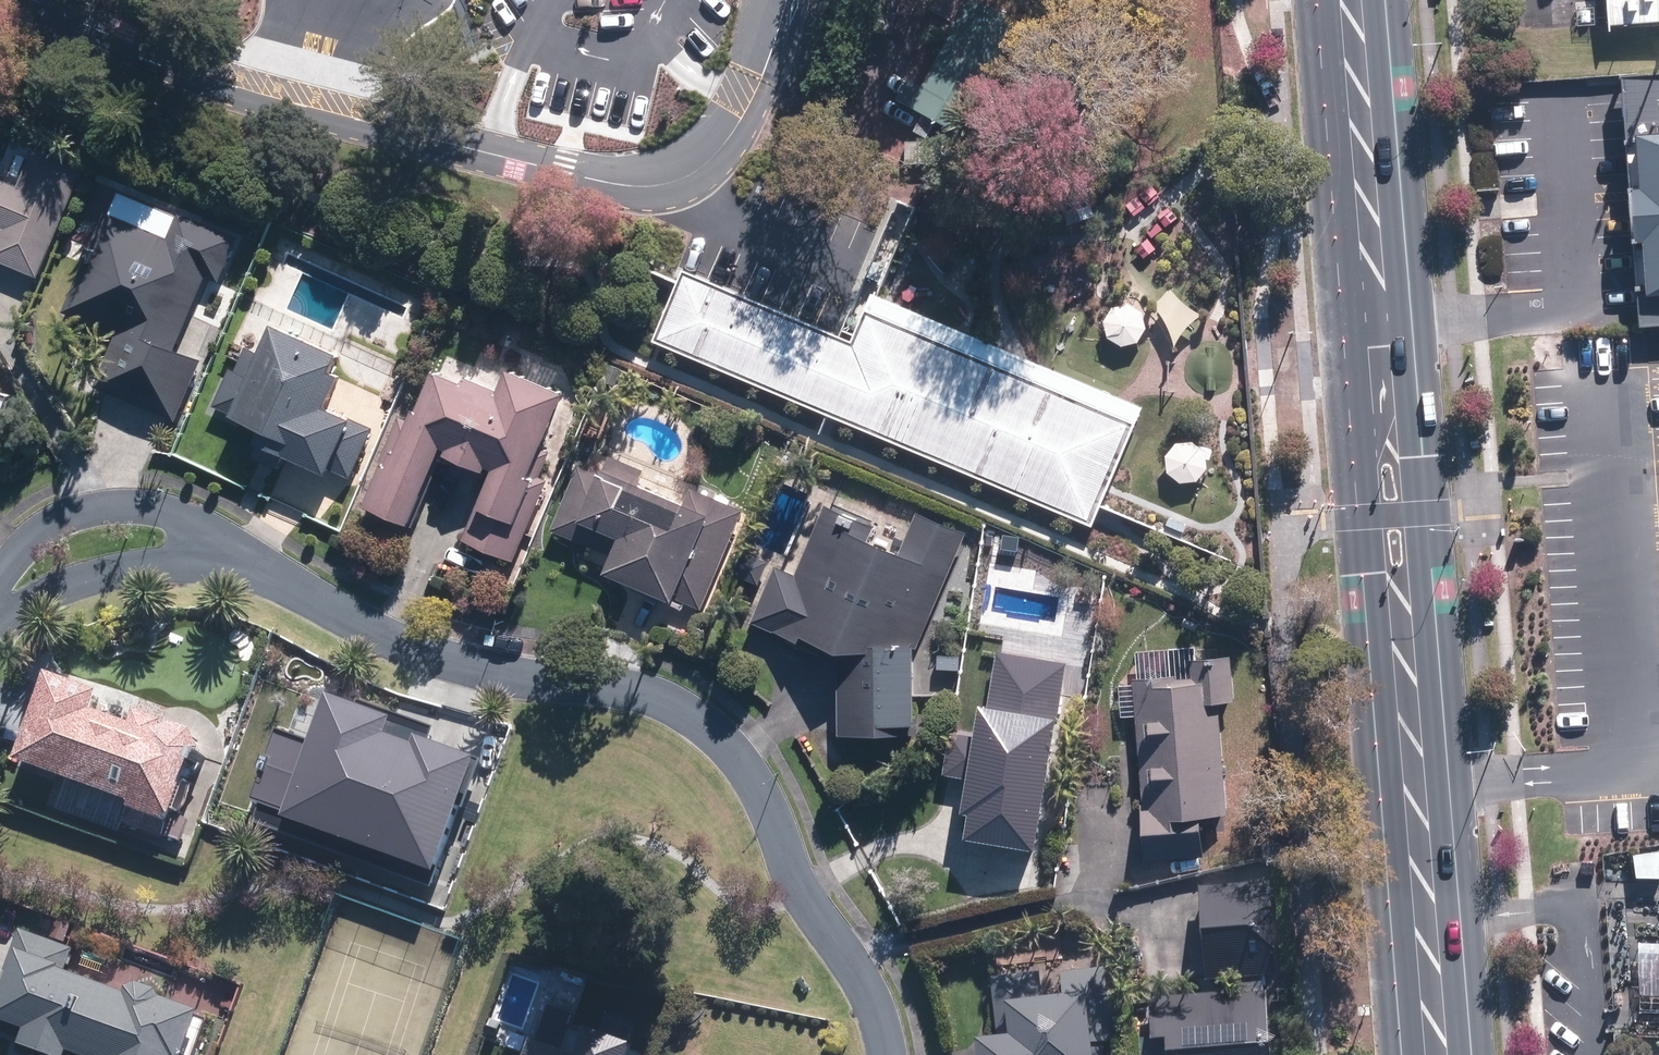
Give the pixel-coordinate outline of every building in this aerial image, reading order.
[(1600,20),(1658,16),(1658,0),(1599,0),(1600,20)] [(964,19),(905,110),(940,133),(1000,43),(964,19)] [(1614,80),(1634,328),(1658,326),(1658,76),(1614,80)] [(36,279),(78,175),(27,155),(21,171),(1,162),(0,162),(0,265),(36,279)] [(1111,219),(1147,195),(1131,171),(1095,194),(1111,219)] [(105,218),(98,215),(84,254),(91,257),(79,290),(69,286),(58,317),(105,334),(85,391),(174,423),(195,363),(176,356),(203,280),(218,285),(235,238),(175,217),(177,212),(115,190),(105,218)] [(841,345),(694,284),(668,346),(832,414),(840,393),(1086,496),(1121,413),(858,303),(841,345)] [(331,361),(265,329),(252,356),(237,349),(206,412),(252,434),(247,446),(321,481),(326,470),(344,478),(366,431),(343,419),(341,423),(319,413),(334,380),(324,375),(331,361)] [(403,529),(434,459),(436,455),(439,457),(438,461),(459,472),(478,480),(481,474),(488,477),(485,483),(473,513),(460,541),(509,563),(544,483),(538,480),(548,457),(535,452),(558,398),(503,374),(493,395),(462,381),(458,388),(429,375),(408,423),(399,419),(359,509),(368,513),(403,529)] [(639,475),(606,462),(600,476),(573,465),(547,531),(573,542),(577,531),(611,545),(597,579),(666,607),(669,598),(700,611),(738,515),(684,493),(679,507),(633,489),(639,475)] [(835,665),(833,709),(832,739),(891,740),(892,730),(908,731),(910,660),(960,536),(911,516),(894,558),(862,543),(869,526),(827,507),(795,579),(775,570),(749,628),(795,649),(797,643),(835,665)] [(756,586),(764,563),(741,554),(732,577),(756,586)] [(962,650),(932,647),(930,669),(960,672),(962,650)] [(1030,847),(1033,827),(1056,656),(996,648),(991,684),(986,683),(982,712),(973,711),(969,741),(943,737),(937,779),(963,783),(958,817),(968,818),(965,838),(1030,847)] [(1138,840),(1196,836),(1195,822),(1224,820),(1217,708),(1231,707),(1228,659),(1191,662),(1192,680),(1128,684),(1129,690),(1119,691),(1120,708),(1130,707),(1138,840)] [(165,825),(181,776),(193,780),(202,752),(190,748),(193,739),(129,718),(126,727),(93,717),(96,707),(99,698),(43,680),(40,689),(12,775),(124,811),(121,821),(162,834),(165,825)] [(1658,854),(1647,853),(1647,857),(1631,857),(1630,883),(1656,884),(1658,854)] [(1259,889),(1193,892),(1198,987),(1264,984),(1259,889)] [(201,1027),(189,1023),(191,1018),(155,1006),(157,1000),(126,989),(122,998),(59,976),(67,954),(17,936),(0,986),(0,1032),(20,1039),(14,1054),(191,1054),(201,1027)] [(1633,943),(1629,1017),(1658,1019),(1658,945),(1633,943)] [(1094,969),(1038,974),(987,980),(993,1032),(1002,1031),(1004,1045),(970,1049),(970,1054),(1103,1054),(1094,969)] [(1176,1000),(1177,1012),(1145,1014),(1148,1054),(1157,1054),(1265,1054),(1262,994),(1176,1000)] [(627,1045),(585,1031),(577,1054),(623,1054),(627,1045)]
